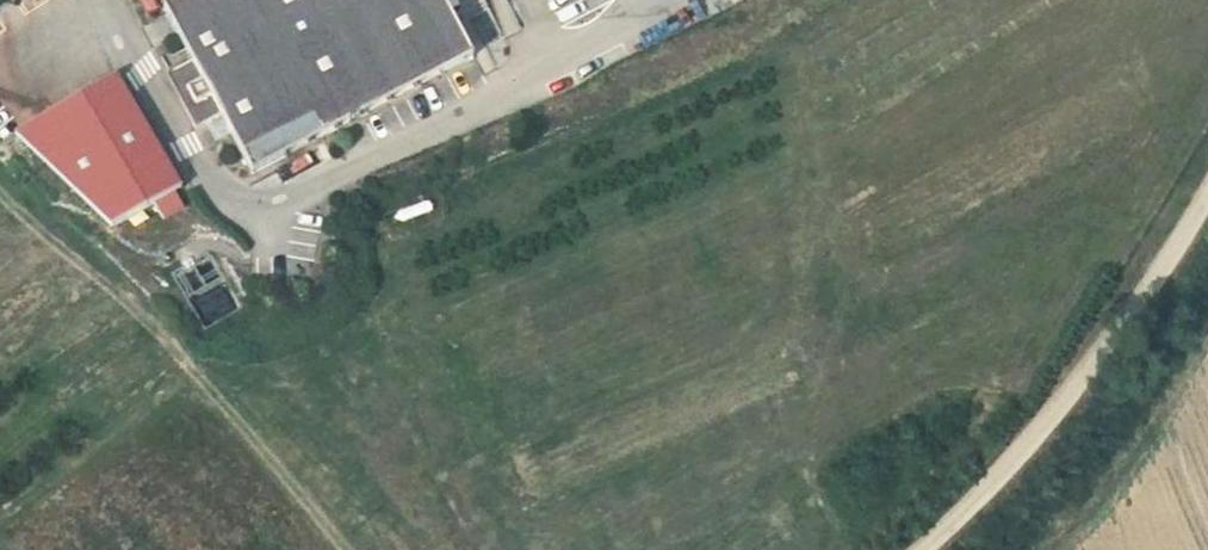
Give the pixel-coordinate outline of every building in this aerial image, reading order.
[(153,14),(179,63),(155,76),(185,133),(209,120),(241,180),(516,31),(500,0),(179,0),(153,14)] [(116,72),(12,133),(106,230),(151,203),(171,191),(177,188),(116,72)] [(171,191),(151,203),(160,219),(180,207),(171,191)]
